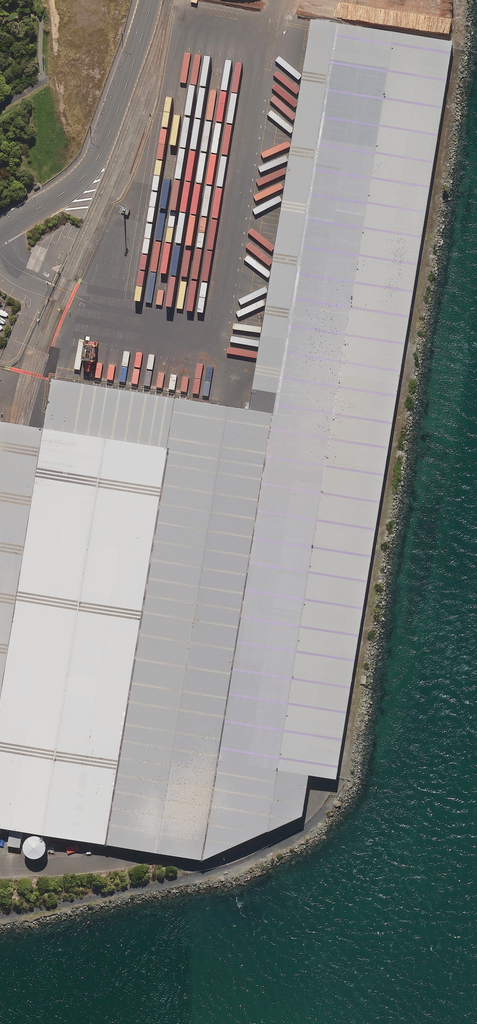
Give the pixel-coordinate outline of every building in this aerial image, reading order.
[(49,372),(40,426),(167,445),(105,842),(203,857),(306,812),(313,769),(222,755),(275,415),(393,433),(402,373),(283,355),(335,19),(310,15),(250,403),(49,372)] [(453,46),(455,36),(335,19),(283,355),(402,373),(453,46)] [(339,775),(393,433),(275,415),(222,755),(313,769),(339,775)] [(40,426),(1,417),(0,421),(0,693),(40,426)] [(105,842),(167,445),(40,426),(0,693),(0,824),(105,842)] [(25,845),(26,849),(29,852),(32,854),(36,854),(40,854),(44,852),(46,848),(48,845),(48,841),(46,837),(44,834),(41,832),(37,831),(34,831),(30,832),(28,835),(25,837),(24,841),(25,845)]
